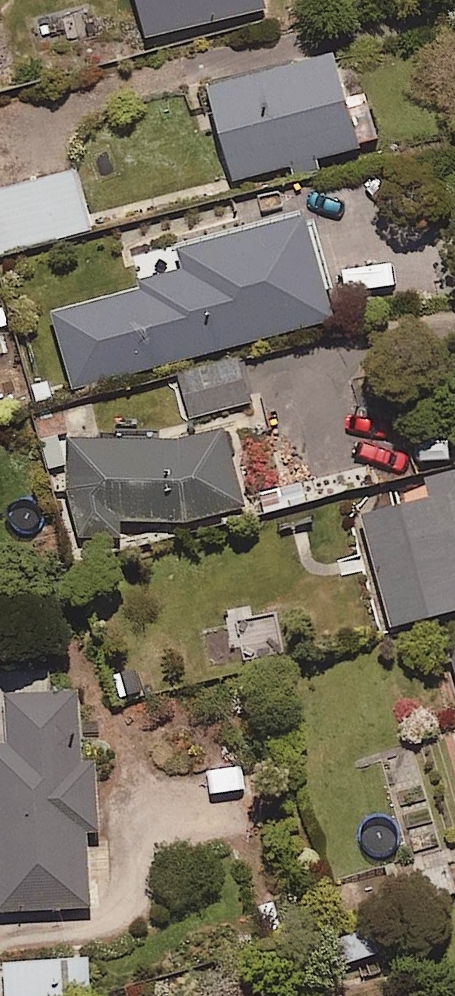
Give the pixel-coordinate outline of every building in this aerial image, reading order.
[(265,12),(262,0),(136,0),(146,40),(265,12)] [(358,160),(334,59),(194,92),(218,194),(358,160)] [(92,232),(76,173),(0,193),(0,237),(5,255),(92,232)] [(341,322),(313,216),(180,252),(187,271),(47,314),(68,394),(341,322)] [(236,522),(233,441),(70,448),(74,545),(117,543),(117,527),(236,522)] [(427,482),(432,504),(361,520),(387,633),(454,618),(454,476),(427,482)] [(81,770),(79,700),(8,703),(10,751),(0,751),(0,916),(91,913),(89,841),(100,841),(98,770),(81,770)] [(87,961),(4,968),(6,995),(90,995),(87,961)]
